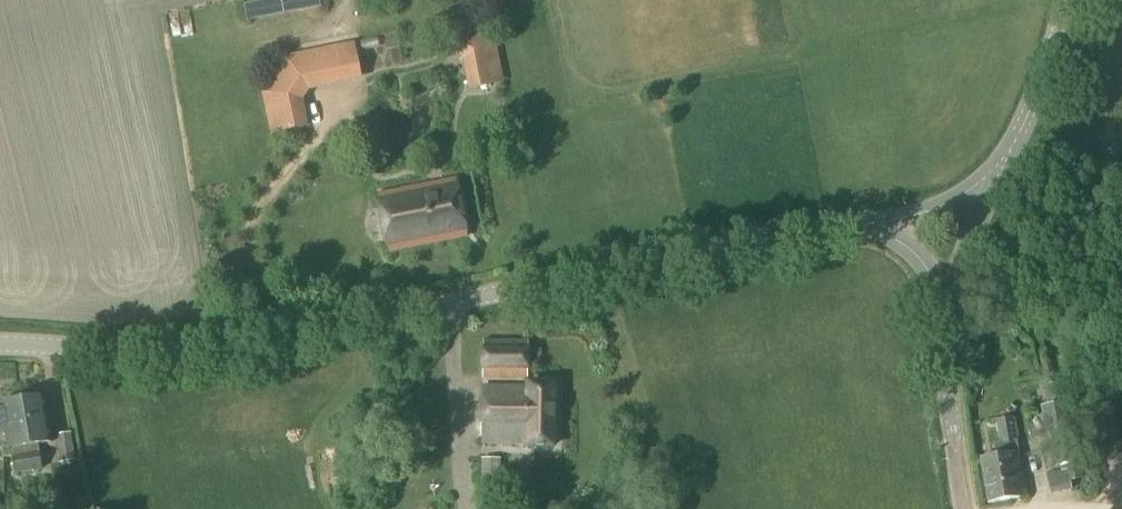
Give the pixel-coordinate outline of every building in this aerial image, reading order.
[(328,10),(328,0),(317,0),(317,10),(328,10)] [(234,29),(254,26),(252,6),(232,8),(234,29)] [(441,28),(447,57),(461,55),(467,58),(473,89),(502,83),(493,40),(468,23),(441,28)] [(266,94),(273,133),(306,127),(301,100),(309,88),(361,77),(355,45),(289,58),(266,94)] [(375,198),(387,255),(467,239),(455,182),(375,198)] [(483,381),(528,381),(528,343),(483,343),(483,381)] [(1041,362),(1044,374),(1052,372),(1049,360),(1041,362)] [(481,445),(525,446),(525,448),(553,449),(554,385),(527,385),(527,390),(483,389),(481,445)] [(9,457),(10,458),(12,458),(15,474),(42,470),(38,446),(52,443),(44,398),(20,402),(28,447),(21,448),(22,455),(9,457)] [(20,402),(1,405),(1,407),(0,407),(0,434),(5,433),(8,447),(1,448),(3,459),(10,458),(9,457),(22,455),(21,448),(28,447),(20,402)] [(1043,408),(1049,441),(1073,437),(1067,404),(1043,408)] [(993,458),(980,460),(987,505),(1024,499),(1015,444),(1011,418),(995,420),(999,447),(992,448),(993,458)] [(58,436),(62,461),(74,460),(70,435),(58,436)] [(482,460),(481,488),(500,488),(500,461),(482,460)] [(1061,465),(1062,473),(1066,472),(1068,481),(1082,478),(1079,462),(1061,465)]
